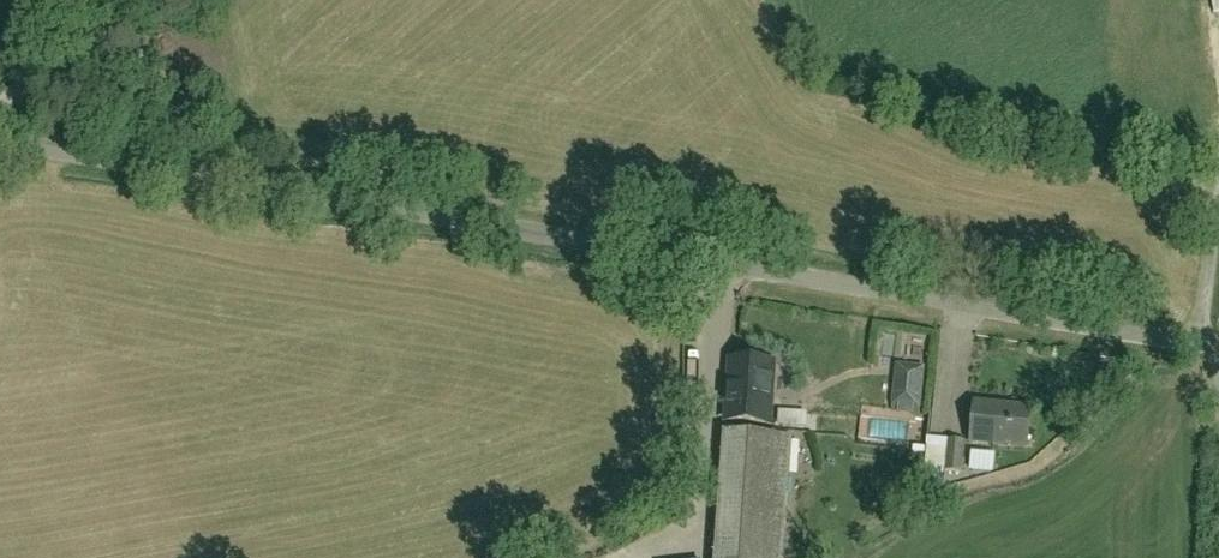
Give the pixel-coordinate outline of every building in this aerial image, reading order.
[(733,391),(730,423),(767,426),(769,393),(771,393),(773,359),(729,357),(727,390),(733,391)] [(893,405),(920,408),(923,384),(895,381),(893,405)] [(1027,446),(1031,405),(974,399),(971,440),(1027,446)] [(792,436),(723,428),(713,557),(783,557),(792,436)] [(961,470),(964,440),(947,438),(944,469),(961,470)] [(973,447),(973,468),(997,467),(997,446),(973,447)]
